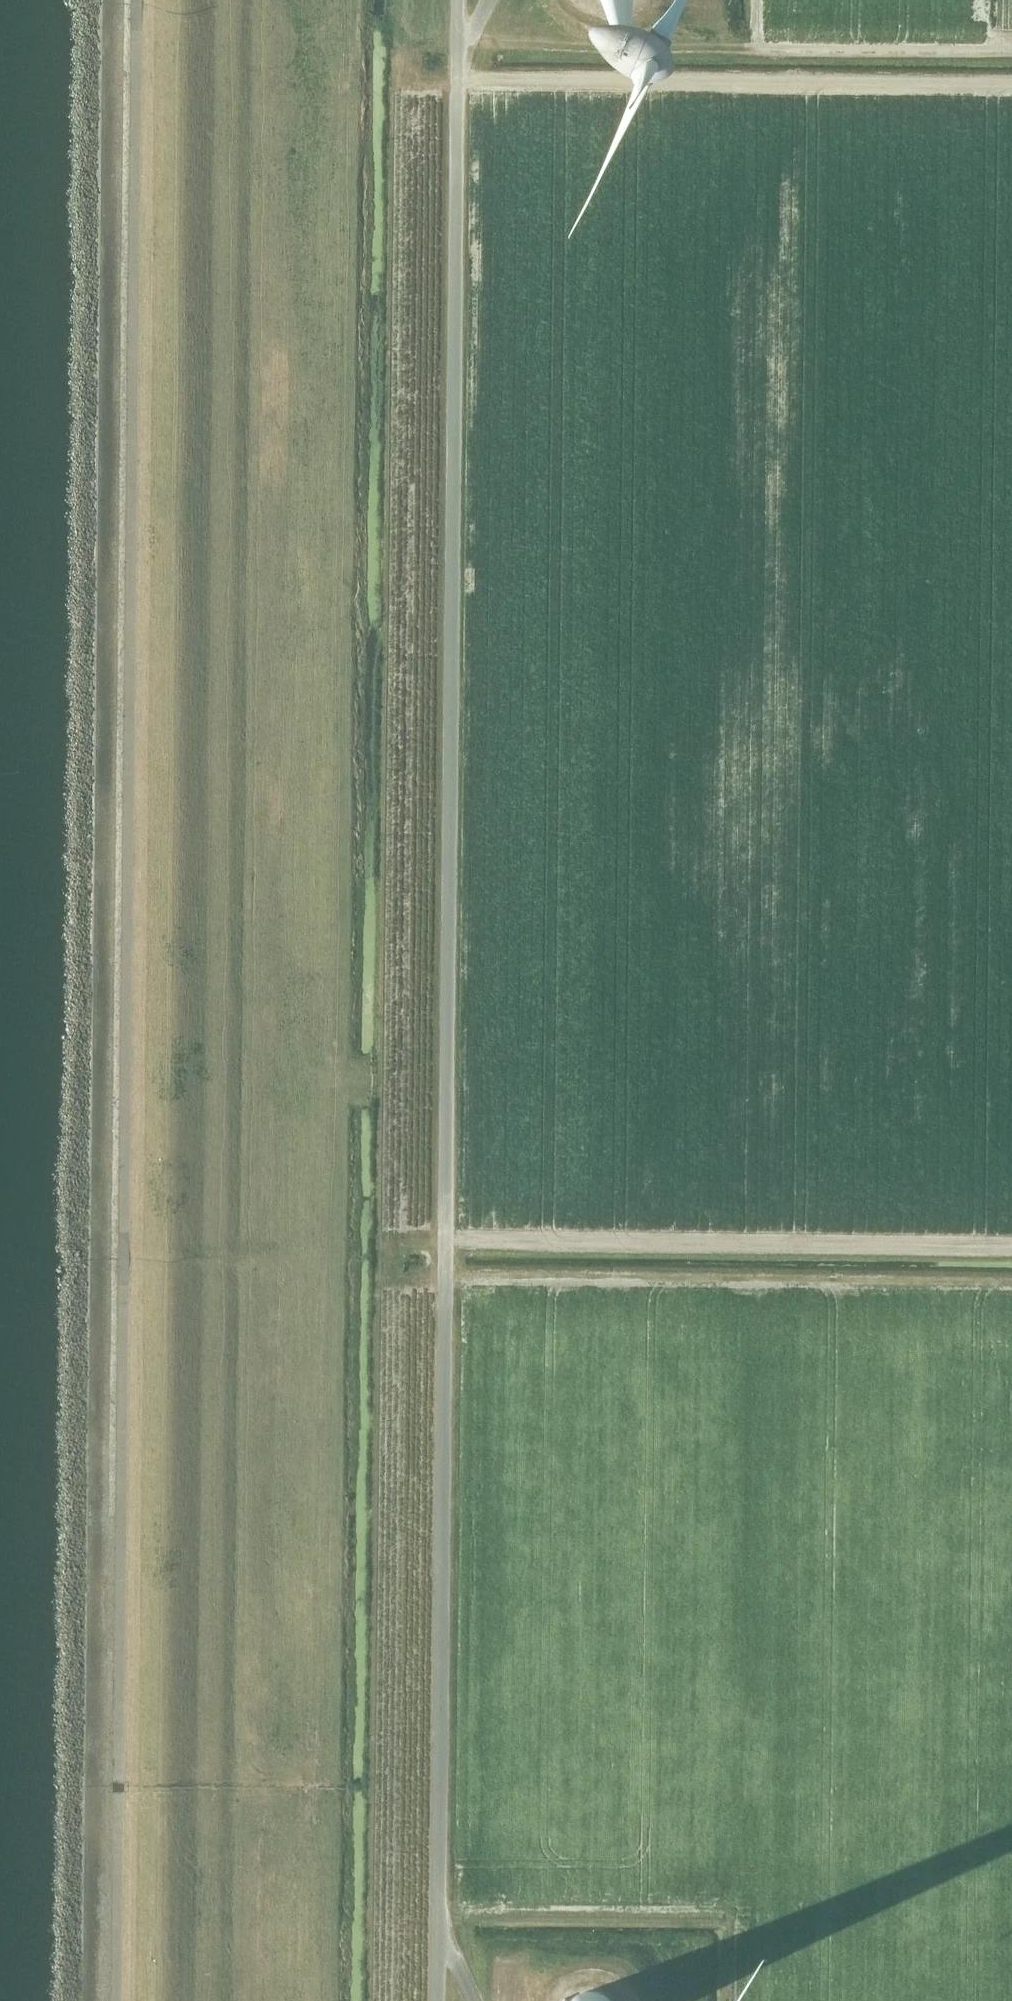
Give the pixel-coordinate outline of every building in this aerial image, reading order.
[(612,1997),(605,1991),(596,1988),(587,1987),(578,1989),(569,1994),(563,2000),(562,2000),(616,2000),(612,1997)]
